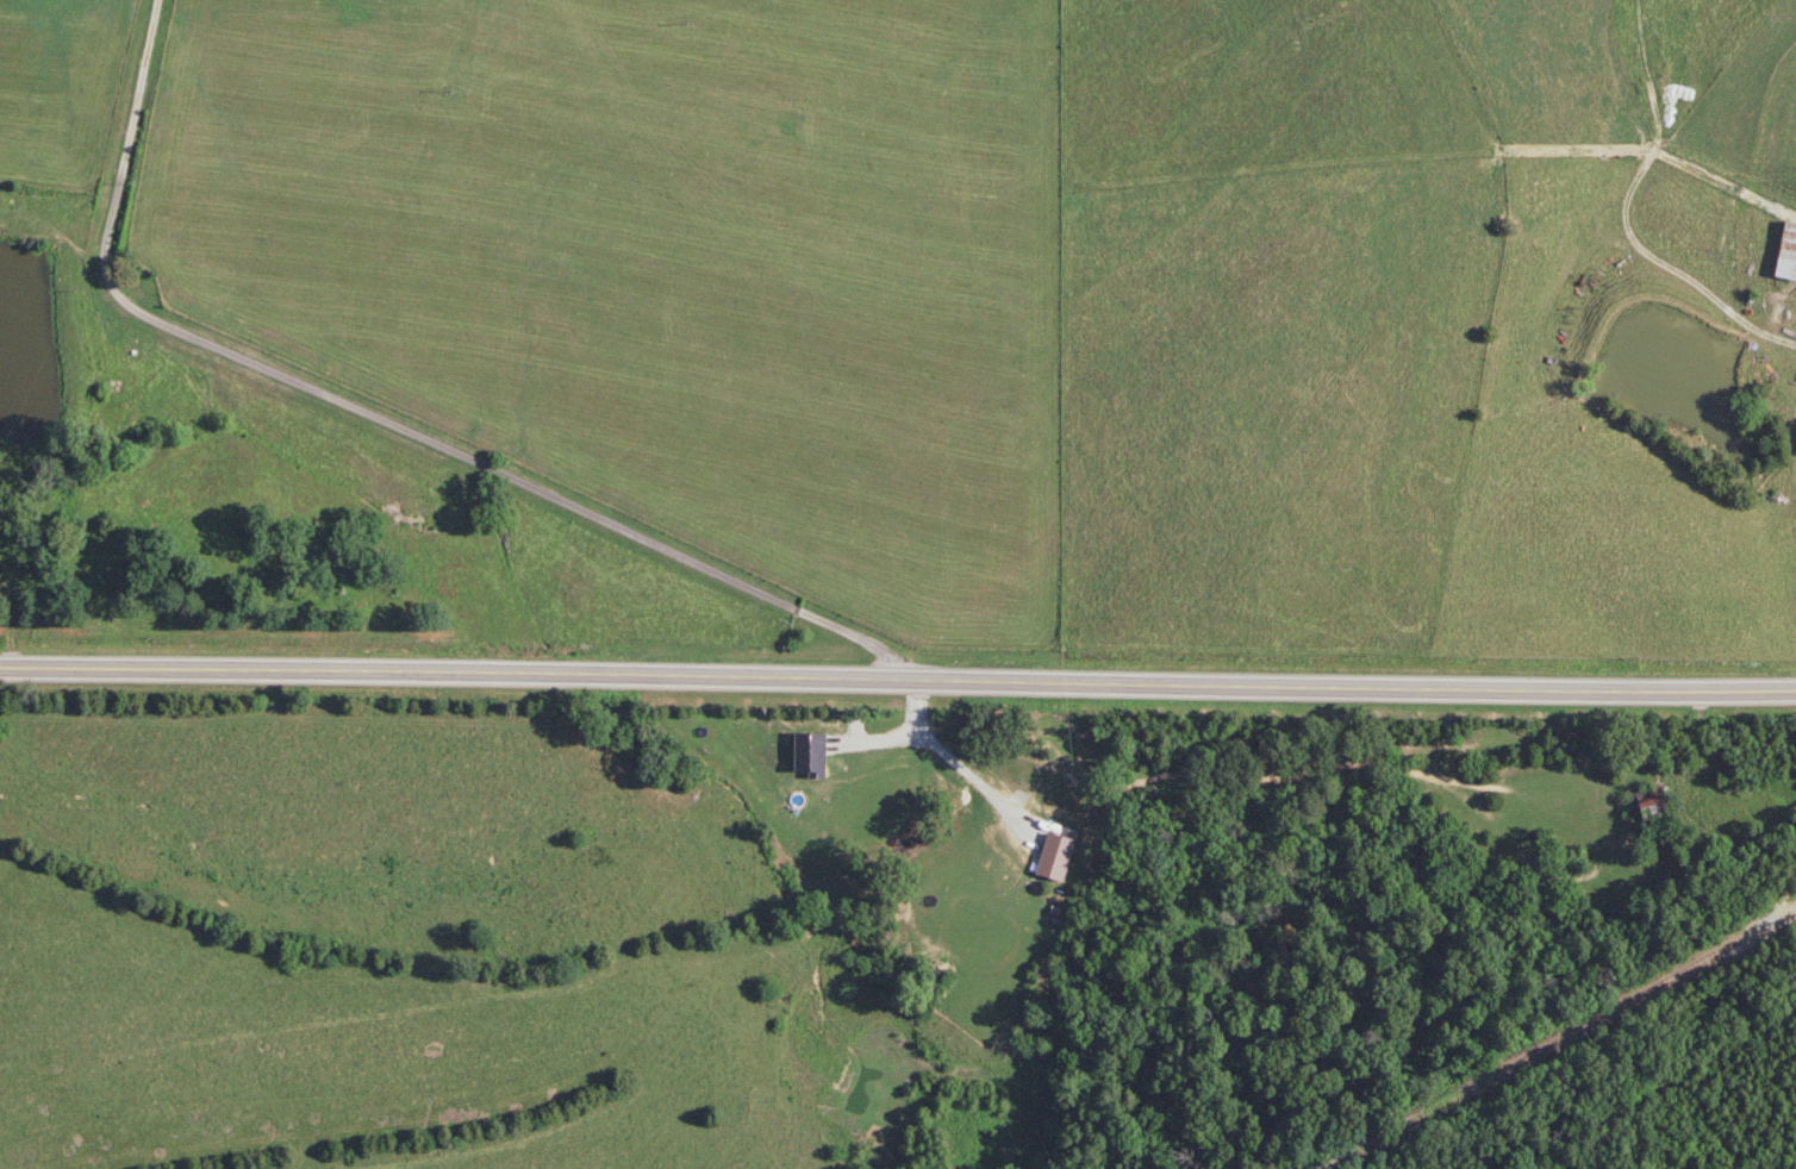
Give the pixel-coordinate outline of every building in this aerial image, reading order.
[(1782,221),(1773,277),(1795,280),(1795,223),(1782,221)] [(1635,837),(1668,829),(1658,787),(1625,794),(1635,837)]
